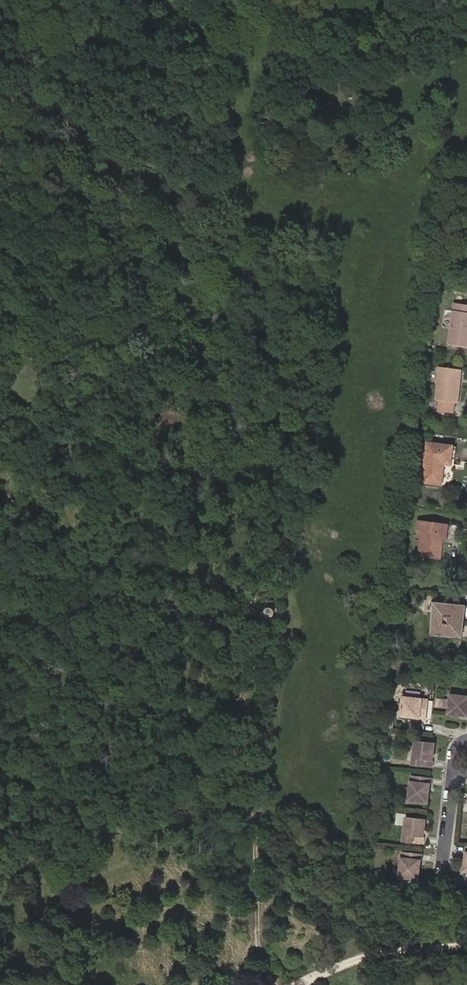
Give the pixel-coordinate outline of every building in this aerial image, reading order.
[(447,303),(442,342),(464,345),(466,319),(466,305),(447,303)] [(456,368),(434,366),(431,399),(435,400),(434,411),(449,412),(450,401),(453,401),(456,368)] [(450,445),(425,443),(421,482),(440,483),(442,463),(448,464),(450,445)] [(441,540),(443,523),(417,520),(416,529),(421,530),(418,557),(440,559),(441,540)] [(466,617),(458,607),(437,605),(436,617),(438,617),(437,632),(452,633),(452,636),(465,637),(466,617)] [(458,607),(466,617),(466,615),(466,607),(458,607)] [(449,693),(447,712),(466,714),(466,695),(449,693)] [(429,700),(403,697),(400,715),(427,719),(429,700)] [(434,740),(415,737),(412,763),(431,765),(434,740)] [(430,778),(411,775),(408,801),(427,803),(430,778)] [(426,816),(407,813),(404,840),(422,842),(426,816)] [(422,852),(403,849),(400,875),(418,878),(422,852)]
